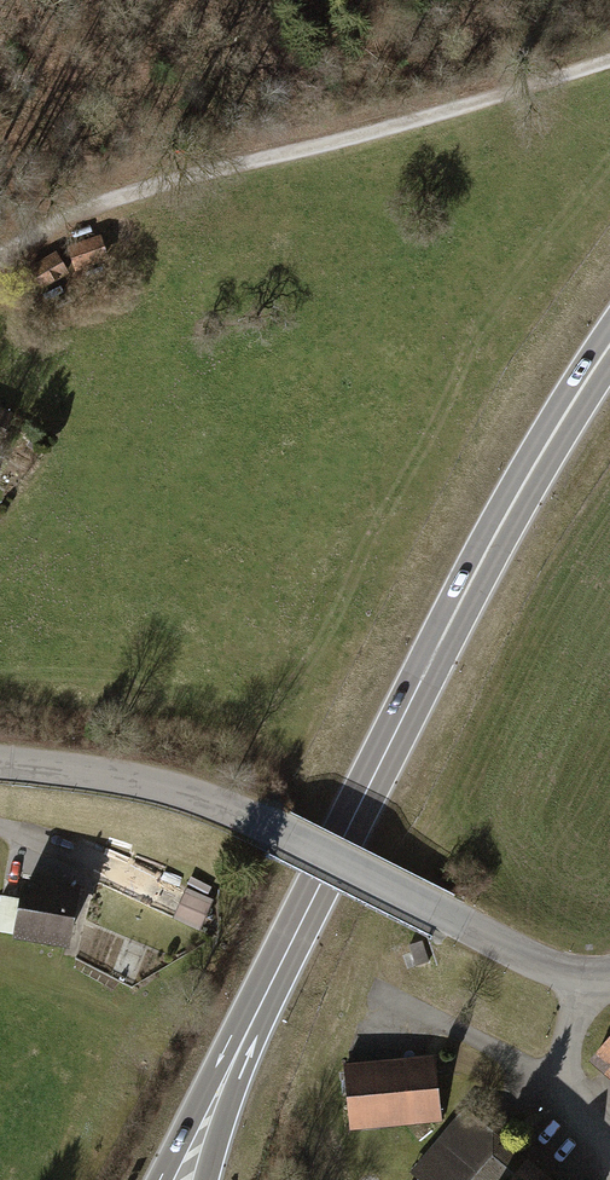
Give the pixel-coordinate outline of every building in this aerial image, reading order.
[(96,238),(65,250),(73,273),(105,262),(96,238)] [(51,256),(11,277),(21,297),(62,275),(51,256)] [(35,885),(24,883),(13,944),(71,954),(81,893),(69,891),(70,882),(37,876),(35,885)] [(177,919),(203,928),(214,898),(188,888),(177,919)] [(597,1061),(609,1072),(609,1046),(597,1061)] [(343,1064),(350,1128),(441,1119),(434,1055),(343,1064)] [(466,1113),(415,1175),(422,1179),(547,1179),(466,1113)]
